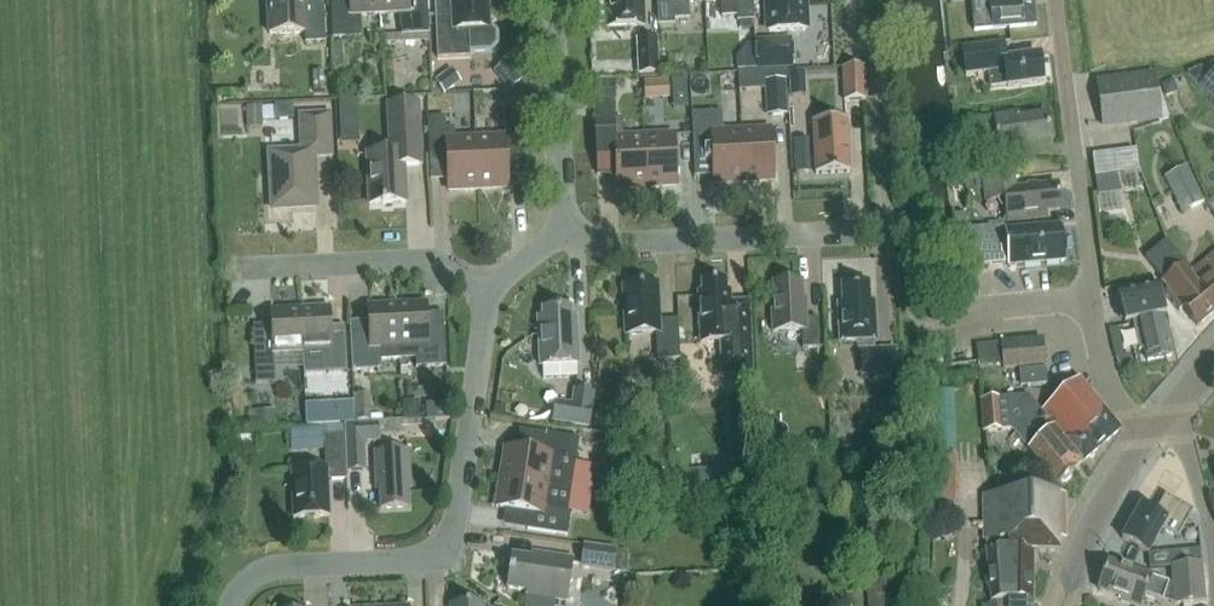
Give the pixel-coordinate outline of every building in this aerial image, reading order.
[(269,35),(305,33),(305,44),(325,43),(324,9),(304,10),(304,0),(267,0),(269,35)] [(380,15),(379,0),(349,0),(349,4),(331,5),(333,39),(360,38),(361,16),(380,15)] [(380,15),(398,14),(401,36),(429,34),(427,1),(409,1),(409,0),(379,0),(380,15)] [(455,22),(436,23),(437,58),(470,57),(470,52),(490,51),(496,45),(496,34),(489,28),(487,28),(486,0),(454,0),(455,22)] [(606,29),(644,26),(643,0),(604,0),(606,29)] [(705,0),(657,0),(658,26),(674,25),(674,20),(689,19),(688,2),(705,1),(705,0)] [(705,1),(721,1),(722,17),(737,17),(737,22),(754,21),(753,0),(705,0),(705,1)] [(769,33),(805,31),(805,23),(808,20),(807,11),(804,8),(804,0),(767,0),(769,33)] [(974,31),(1036,26),(1033,0),(982,0),(971,1),(974,31)] [(756,40),(758,71),(794,68),(792,38),(756,40)] [(637,39),(638,75),(660,74),(658,39),(637,39)] [(332,60),(348,59),(347,42),(331,43),(332,60)] [(966,76),(988,73),(990,89),(1007,86),(1007,88),(1042,83),(1038,55),(1004,60),(1002,45),(962,50),(966,76)] [(867,99),(866,67),(842,68),(843,100),(867,99)] [(313,71),(314,93),(325,92),(323,70),(313,71)] [(522,80),(523,79),(522,79),(514,70),(502,81),(510,90),(522,80)] [(1213,102),(1213,73),(1199,88),(1213,102)] [(444,75),(435,81),(444,94),(453,88),(444,75)] [(1154,78),(1097,86),(1102,124),(1160,116),(1154,78)] [(616,79),(596,80),(597,102),(617,101),(616,79)] [(669,79),(644,81),(645,100),(670,98),(669,79)] [(788,114),(786,79),(764,80),(766,115),(788,114)] [(1174,80),(1161,85),(1165,97),(1175,94),(1177,89),(1174,80)] [(358,100),(339,101),(341,132),(360,131),(358,100)] [(421,165),(419,130),(418,103),(388,105),(390,143),(393,142),(394,153),(367,154),(369,205),(382,204),(382,205),(386,205),(386,204),(406,203),(404,166),(421,165)] [(275,105),(276,120),(276,121),(293,120),(293,104),(275,105)] [(263,106),(246,106),(247,127),(264,126),(264,120),(276,120),(275,105),(263,106)] [(617,189),(647,188),(644,136),(615,138),(613,105),(594,106),(598,175),(599,175),(599,174),(616,173),(617,189)] [(475,138),(478,190),(508,188),(506,154),(524,153),(524,166),(526,166),(523,109),(504,110),(505,137),(475,138)] [(743,183),(741,131),(723,132),(722,112),(692,113),(694,153),(712,152),(714,184),(743,183)] [(996,143),(997,150),(1050,142),(1046,113),(1019,117),(1018,113),(992,117),(993,118),(969,121),(972,147),(996,143)] [(270,159),(272,210),(316,208),(314,157),(331,156),(329,115),(300,116),(303,157),(270,159)] [(448,191),(478,190),(475,138),(455,139),(454,128),(446,129),(445,117),(428,118),(429,156),(447,156),(448,191)] [(813,121),(816,174),(849,173),(847,119),(813,121)] [(771,130),(741,131),(743,183),(773,181),(771,130)] [(674,135),(644,136),(647,188),(677,186),(674,135)] [(1093,157),(1096,176),(1138,171),(1136,151),(1093,157)] [(981,167),(960,168),(961,180),(982,179),(981,167)] [(1204,202),(1187,167),(1165,177),(1173,195),(1181,192),(1189,209),(1204,202)] [(1046,212),(1060,211),(1057,185),(1015,190),(1014,177),(983,181),(985,203),(1004,200),(1007,223),(1047,218),(1046,212)] [(965,218),(955,219),(956,231),(967,230),(965,218)] [(1022,265),(1065,262),(1061,225),(1005,230),(1004,226),(971,229),(974,266),(1007,263),(1008,266),(1022,265)] [(1213,313),(1213,298),(1192,271),(1166,241),(1144,259),(1165,284),(1166,282),(1171,287),(1163,294),(1178,312),(1183,308),(1198,327),(1213,313)] [(1192,271),(1213,298),(1213,252),(1192,271)] [(725,282),(702,283),(702,293),(698,293),(701,343),(720,342),(722,376),(753,374),(749,302),(730,303),(730,292),(726,292),(725,282)] [(774,302),(772,302),(773,332),(802,331),(803,349),(820,348),(818,318),(806,319),(805,301),(803,301),(802,282),(773,284),(774,302)] [(839,305),(840,343),(877,341),(875,303),(870,303),(869,284),(842,285),(843,305),(839,305)] [(1124,322),(1138,319),(1147,361),(1171,356),(1161,314),(1165,313),(1157,284),(1117,292),(1124,322)] [(623,287),(626,335),(656,333),(658,360),(680,359),(678,321),(659,321),(657,285),(623,287)] [(426,303),(397,305),(400,360),(416,360),(416,368),(446,367),(443,314),(442,314),(443,333),(428,334),(426,303)] [(352,372),(382,370),(381,361),(400,360),(397,305),(368,306),(369,334),(350,335),(352,372)] [(330,308),(301,309),(303,353),(332,351),(330,308)] [(303,353),(301,309),(271,311),(273,345),(255,345),(254,326),(253,326),(256,385),(275,384),(274,354),(303,353)] [(578,365),(576,319),(571,319),(571,309),(542,311),(543,318),(537,318),(540,367),(578,365)] [(1042,340),(1022,342),(1024,367),(1044,366),(1042,340)] [(1001,344),(1004,369),(1024,367),(1022,342),(1001,344)] [(859,349),(859,353),(861,353),(862,372),(860,372),(860,376),(897,375),(896,348),(859,349)] [(1045,370),(1019,372),(1021,387),(1046,385),(1045,370)] [(1120,429),(1095,399),(1078,378),(1077,379),(1077,380),(1040,411),(1083,462),(1120,429)] [(573,404),(556,402),(553,421),(589,426),(594,391),(575,389),(573,404)] [(678,389),(659,391),(660,403),(679,401),(678,389)] [(984,432),(1001,431),(1012,430),(1015,433),(1058,485),(1061,482),(1066,482),(1072,477),(1072,472),(1075,470),(1074,469),(1082,462),(1040,412),(1028,398),(1028,397),(981,400),(984,432)] [(306,425),(345,423),(355,423),(354,402),(305,405),(306,425)] [(355,406),(356,422),(366,422),(366,406),(355,406)] [(258,427),(277,426),(276,411),(257,412),(258,427)] [(367,471),(365,443),(380,443),(379,422),(355,423),(345,423),(347,472),(367,471)] [(432,438),(443,438),(443,423),(433,423),(432,438)] [(824,433),(810,433),(810,450),(824,450),(824,433)] [(505,448),(500,478),(571,488),(578,439),(543,434),(541,454),(505,448)] [(328,480),(346,479),(344,436),(325,437),(326,468),(291,470),(294,518),(330,516),(328,480)] [(375,453),(377,490),(380,490),(381,509),(408,508),(407,488),(411,488),(409,451),(375,453)] [(944,498),(961,499),(963,454),(946,453),(944,498)] [(996,485),(1008,489),(1012,480),(999,476),(996,485)] [(571,488),(500,478),(496,507),(530,513),(527,530),(567,536),(571,511),(568,510),(571,488)] [(992,602),(1033,600),(1033,552),(1059,552),(1058,495),(998,495),(998,498),(985,498),(985,551),(988,574),(985,576),(987,587),(990,589),(992,602)] [(1122,539),(1148,554),(1162,528),(1178,537),(1193,512),(1165,496),(1155,514),(1141,505),(1122,539)] [(584,544),(580,568),(613,573),(617,550),(584,544)] [(617,550),(613,573),(628,576),(628,551),(617,550)] [(1200,550),(1147,554),(1149,569),(1171,567),(1198,564),(1202,564),(1200,550)] [(512,555),(507,588),(527,591),(526,595),(567,601),(573,559),(545,555),(545,560),(512,555)] [(1134,605),(1140,605),(1144,596),(1162,602),(1163,600),(1175,604),(1205,601),(1202,564),(1198,564),(1171,567),(1173,584),(1169,584),(1169,583),(1150,577),(1151,576),(1109,561),(1099,591),(1119,598),(1121,601),(1134,605)] [(874,605),(903,605),(902,581),(873,582),(874,605)]
